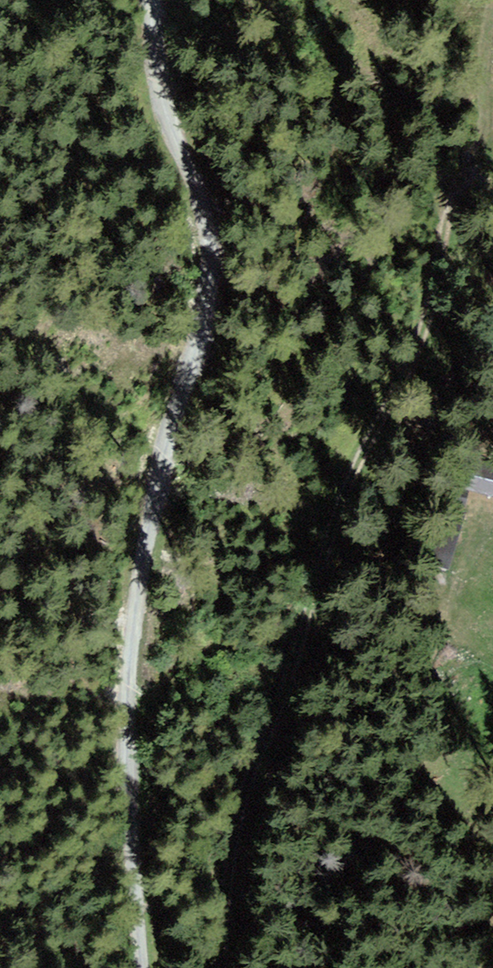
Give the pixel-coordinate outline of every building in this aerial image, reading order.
[(481,469),(473,495),(492,502),(492,473),(481,469)]
